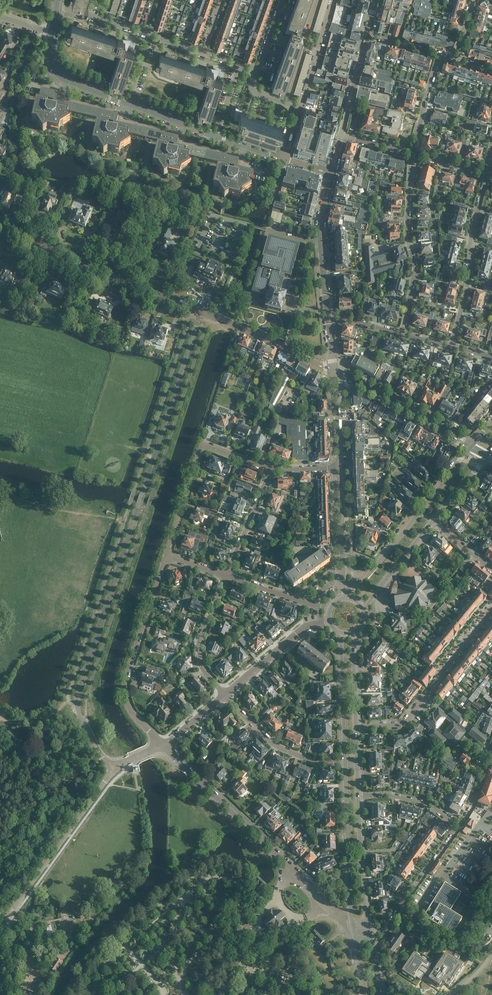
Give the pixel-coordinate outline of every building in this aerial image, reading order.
[(170,2),(162,0),(161,5),(168,8),(170,9),(171,6),(169,5),(170,2)] [(288,22),(289,23),(301,27),(300,26),(302,22),(303,18),(304,18),(303,18),(306,10),(307,9),(306,9),(309,1),(310,1),(309,1),(309,0),(296,0),(288,22)] [(337,3),(342,4),(342,2),(365,9),(366,6),(367,6),(368,0),(337,0),(337,3)] [(403,0),(383,0),(382,3),(395,6),(398,7),(402,8),(401,9),(405,10),(406,8),(402,6),(403,4),(407,5),(408,2),(408,1),(403,0)] [(411,3),(413,4),(415,8),(413,13),(428,17),(429,13),(429,12),(431,12),(431,0),(412,0),(411,3)] [(449,0),(448,2),(455,4),(454,8),(462,10),(463,10),(463,8),(463,7),(464,5),(449,0)] [(477,10),(485,12),(487,6),(488,6),(489,5),(486,0),(484,0),(481,2),(480,4),(479,4),(477,10)] [(87,7),(87,9),(97,13),(100,4),(90,1),(89,2),(87,7)] [(144,5),(134,2),(133,7),(142,10),(144,5)] [(211,6),(202,2),(200,7),(209,11),(211,6)] [(271,6),(261,2),(259,7),(269,11),(271,6)] [(337,3),(335,9),(360,15),(361,9),(352,7),(352,8),(342,5),(342,4),(337,3)] [(382,3),(380,12),(391,15),(391,14),(396,16),(396,15),(403,17),(405,10),(401,9),(402,8),(398,7),(395,6),(382,3)] [(168,8),(161,5),(159,11),(166,13),(169,14),(169,11),(167,11),(168,8)] [(133,7),(131,13),(140,16),(142,10),(133,7)] [(209,11),(200,7),(198,13),(207,16),(209,11)] [(227,8),(226,12),(235,16),(237,11),(237,10),(228,7),(227,8)] [(259,7),(258,12),(267,16),(269,11),(259,7)] [(453,8),(452,14),(460,16),(461,14),(462,13),(462,12),(462,11),(462,10),(454,8),(453,8)] [(335,9),(333,15),(358,21),(360,15),(335,9)] [(477,10),(475,15),(484,18),(487,19),(488,13),(485,12),(477,10)] [(166,13),(159,11),(157,16),(165,19),(167,19),(168,17),(166,16),(166,13)] [(226,12),(224,17),(233,21),(235,16),(226,12)] [(267,16),(258,12),(256,17),(265,21),(267,16)] [(391,15),(380,12),(379,12),(378,16),(379,16),(378,18),(389,21),(388,22),(394,23),(395,21),(401,23),(403,17),(396,15),(396,16),(391,14),(391,15)] [(140,16),(131,13),(129,19),(138,22),(140,16)] [(207,16),(198,13),(196,18),(205,21),(207,16)] [(443,15),(443,17),(447,18),(447,19),(459,22),(459,19),(460,19),(460,17),(460,16),(452,14),(450,13),(449,13),(449,16),(447,16),(443,15)] [(358,21),(333,15),(332,21),(339,22),(357,27),(358,21)] [(475,15),(473,21),(484,25),(485,25),(487,19),(484,18),(475,15)] [(165,19),(157,16),(155,22),(163,24),(165,25),(166,22),(164,21),(165,19)] [(224,17),(222,22),(231,26),(234,27),(236,22),(233,21),(224,17)] [(256,18),(254,23),(264,26),(265,21),(256,17),(256,18)] [(196,18),(194,23),(204,27),(205,21),(196,18)] [(375,19),(373,28),(382,31),(385,21),(375,19)] [(339,22),(332,21),(331,25),(329,30),(350,36),(356,38),(359,38),(360,32),(356,30),(347,28),(338,25),(339,22)] [(395,21),(394,23),(391,32),(398,34),(401,23),(395,21)] [(473,21),(472,27),(483,31),(484,25),(473,21)] [(76,26),(72,24),(71,29),(74,30),(67,39),(71,44),(81,49),(84,42),(114,52),(116,47),(118,40),(118,39),(117,40),(109,37),(101,34),(100,34),(92,31),(88,30),(88,28),(79,22),(76,26)] [(163,24),(155,22),(154,27),(163,30),(164,28),(162,27),(163,24)] [(222,22),(220,27),(230,31),(231,26),(222,22)] [(204,27),(194,23),(192,28),(194,29),(202,32),(204,27)] [(254,23),(252,28),(262,31),(264,26),(254,23)] [(294,34),(294,36),(299,37),(299,36),(300,35),(302,30),(300,29),(301,27),(289,23),(288,32),(291,32),(295,33),(294,34)] [(404,27),(402,35),(403,36),(404,36),(408,37),(411,27),(411,25),(408,24),(407,28),(404,27)] [(411,27),(408,37),(411,38),(411,39),(413,39),(414,39),(417,30),(413,29),(413,28),(414,26),(411,25),(411,27)] [(220,27),(219,32),(228,36),(230,31),(220,27)] [(262,31),(252,28),(250,33),(260,36),(262,31)] [(202,32),(194,29),(193,33),(191,32),(190,34),(200,37),(202,32)] [(335,71),(347,74),(349,65),(348,65),(350,59),(350,56),(351,56),(356,38),(350,36),(332,30),(326,52),(321,68),(327,69),(335,71)] [(414,39),(416,40),(417,41),(418,40),(421,41),(423,32),(422,32),(423,30),(420,30),(420,31),(417,30),(414,39)] [(423,32),(421,41),(427,42),(430,32),(427,31),(427,33),(423,32)] [(7,32),(1,42),(7,45),(12,48),(17,38),(7,32)] [(217,38),(224,40),(226,41),(228,36),(219,32),(217,38)] [(430,32),(427,42),(433,44),(437,32),(436,32),(435,36),(432,35),(432,32),(430,32)] [(437,32),(433,44),(438,46),(439,46),(441,38),(441,37),(438,36),(439,33),(437,32)] [(260,36),(250,33),(248,38),(258,41),(260,36)] [(200,37),(190,34),(189,36),(192,36),(190,40),(198,42),(200,37)] [(299,37),(294,36),(290,34),(272,86),(281,89),(280,92),(283,93),(284,93),(282,92),(282,91),(283,91),(284,90),(286,86),(285,85),(287,82),(287,81),(290,73),(293,64),(293,65),(293,64),(296,56),(299,47),(299,48),(299,47),(300,43),(301,43),(302,39),(299,37)] [(118,40),(116,47),(122,48),(127,50),(127,39),(123,39),(118,37),(118,39),(118,40)] [(217,38),(215,43),(225,46),(225,44),(223,44),(224,40),(217,38)] [(258,41),(248,38),(247,43),(256,46),(258,41)] [(441,38),(439,46),(445,48),(447,39),(444,38),(441,38)] [(447,39),(445,48),(451,49),(453,41),(453,40),(450,38),(448,38),(447,39)] [(256,46),(247,43),(245,48),(247,48),(254,51),(256,46)] [(370,43),(368,48),(376,50),(382,52),(383,52),(385,53),(387,46),(378,44),(378,46),(377,45),(374,44),(370,43)] [(467,44),(464,53),(471,55),(473,46),(467,44)] [(473,46),(471,55),(477,56),(479,48),(480,46),(480,45),(474,44),(473,46)] [(479,48),(477,56),(478,57),(479,58),(480,57),(483,58),(486,50),(487,46),(486,46),(480,44),(480,46),(479,48)] [(483,58),(489,60),(491,52),(491,51),(491,48),(487,46),(486,50),(483,58)] [(122,48),(109,85),(114,87),(115,84),(123,87),(134,52),(127,50),(122,48)] [(368,48),(367,53),(378,56),(382,57),(385,58),(385,57),(386,54),(383,54),(382,56),(381,56),(383,52),(382,52),(376,50),(368,48)] [(385,57),(386,58),(385,61),(390,62),(390,61),(393,50),(387,49),(386,54),(385,57)] [(393,50),(390,61),(392,62),(391,64),(395,65),(396,61),(397,61),(400,52),(396,51),(396,50),(394,50),(393,50)] [(177,58),(167,52),(165,55),(161,54),(159,58),(162,59),(161,60),(155,69),(160,74),(169,78),(172,72),(202,82),(204,76),(206,69),(176,59),(177,58)] [(400,52),(397,61),(398,60),(404,62),(406,54),(404,54),(404,53),(401,52),(400,52)] [(253,56),(243,53),(242,54),(244,55),(243,59),(251,61),(253,56)] [(404,62),(403,66),(409,68),(410,66),(411,61),(413,56),(410,55),(410,54),(408,54),(407,54),(406,54),(404,62)] [(411,61),(410,66),(412,67),(412,68),(416,69),(417,66),(419,57),(413,56),(411,61)] [(417,66),(416,69),(422,71),(423,68),(425,60),(425,59),(424,58),(423,58),(422,59),(419,58),(419,57),(417,66)] [(423,68),(422,71),(429,72),(429,71),(429,70),(432,61),(431,61),(428,60),(425,60),(423,68)] [(444,65),(442,73),(448,74),(450,67),(444,65)] [(371,67),(364,66),(361,75),(367,77),(366,78),(376,81),(391,85),(392,80),(391,80),(391,77),(391,73),(388,72),(376,69),(376,68),(371,66),(371,67)] [(206,69),(204,76),(209,78),(209,77),(210,77),(215,79),(215,76),(216,69),(212,69),(207,67),(206,69)] [(335,71),(327,69),(325,77),(346,83),(347,77),(334,73),(335,71)] [(459,78),(458,81),(464,82),(465,79),(467,71),(466,71),(466,70),(464,70),(464,71),(461,70),(459,78)] [(3,86),(8,75),(0,71),(0,89),(1,89),(3,86)] [(464,82),(470,84),(470,81),(473,73),(470,72),(468,71),(468,72),(467,71),(465,79),(464,82)] [(470,84),(475,86),(476,83),(478,75),(478,74),(475,73),(475,74),(473,73),(470,81),(470,84)] [(314,75),(313,81),(324,83),(324,80),(332,82),(331,85),(335,86),(344,89),(346,83),(325,77),(325,78),(314,75)] [(482,84),(481,86),(484,87),(484,85),(488,86),(490,78),(489,78),(489,77),(487,76),(487,77),(484,76),(482,84)] [(222,81),(210,77),(197,115),(202,116),(202,114),(211,116),(222,81)] [(359,85),(360,85),(376,90),(377,88),(385,90),(384,94),(390,95),(392,86),(391,86),(391,85),(361,78),(359,85)] [(327,88),(326,91),(343,95),(344,89),(335,86),(332,86),(331,89),(327,88)] [(48,103),(36,100),(32,120),(37,121),(43,131),(47,128),(59,131),(60,126),(70,120),(67,116),(68,112),(85,116),(87,108),(56,101),(58,92),(41,89),(39,97),(53,100),(51,108),(47,107),(48,103)] [(366,104),(368,105),(368,104),(386,109),(387,105),(388,101),(389,97),(377,94),(377,95),(371,94),(371,92),(359,89),(356,102),(366,104)] [(311,92),(310,97),(341,103),(343,95),(326,91),(325,90),(324,94),(319,93),(311,92)] [(407,94),(406,96),(416,99),(418,95),(418,94),(419,93),(418,92),(417,92),(416,92),(409,90),(409,91),(406,90),(405,93),(407,93),(408,93),(408,94),(407,94)] [(463,97),(459,95),(457,100),(456,99),(456,100),(455,101),(453,100),(454,96),(440,92),(439,95),(438,95),(437,98),(435,97),(433,104),(439,106),(440,108),(445,109),(446,108),(447,108),(452,109),(452,110),(453,111),(457,113),(460,112),(459,111),(461,105),(462,101),(463,97)] [(306,101),(305,104),(313,106),(322,109),(323,109),(323,108),(333,111),(333,112),(338,113),(341,103),(310,97),(308,96),(306,101)] [(406,100),(405,103),(415,105),(416,104),(416,103),(416,102),(416,99),(406,96),(405,99),(406,100)] [(415,105),(405,103),(404,102),(404,106),(405,106),(404,109),(412,111),(412,112),(413,112),(414,112),(414,111),(414,110),(415,105)] [(480,106),(480,110),(481,110),(480,113),(490,115),(491,113),(490,112),(491,111),(490,111),(491,108),(488,108),(488,107),(483,106),(483,107),(480,106)] [(87,108),(85,116),(113,122),(112,130),(107,129),(108,125),(97,123),(92,142),(97,143),(103,153),(108,151),(119,153),(120,149),(130,142),(128,138),(129,134),(146,138),(148,130),(116,123),(118,115),(87,108)] [(320,110),(319,113),(327,116),(337,119),(338,113),(333,112),(333,111),(323,108),(323,109),(322,109),(322,111),(320,110)] [(281,131),(282,127),(245,114),(246,112),(241,110),(242,110),(237,109),(236,119),(243,121),(241,126),(276,138),(278,130),(281,131)] [(360,126),(359,130),(361,132),(379,136),(380,130),(379,129),(379,128),(380,128),(381,127),(379,127),(380,122),(382,123),(382,122),(382,121),(389,122),(389,121),(392,122),(389,131),(383,129),(381,137),(398,141),(404,116),(389,112),(385,111),(384,113),(367,109),(364,120),(363,125),(360,126)] [(312,123),(315,114),(303,111),(300,120),(312,123)] [(436,125),(434,125),(435,122),(441,124),(442,119),(446,120),(448,115),(434,112),(433,116),(431,115),(430,118),(431,119),(430,124),(428,123),(428,126),(431,127),(435,128),(436,125)] [(467,120),(467,121),(477,123),(478,119),(481,120),(485,121),(486,121),(488,121),(489,119),(489,118),(490,117),(490,115),(480,113),(479,116),(478,116),(478,119),(472,118),(472,119),(467,118),(467,120)] [(315,114),(312,124),(334,129),(336,120),(324,117),(317,115),(315,114)] [(334,130),(300,121),(294,142),(293,142),(290,154),(322,163),(323,163),(324,160),(327,160),(327,157),(328,157),(329,152),(328,152),(334,130)] [(475,125),(473,132),(478,133),(483,134),(486,134),(487,128),(480,126),(481,123),(475,122),(475,125)] [(148,130),(146,138),(174,144),(172,152),(168,151),(169,147),(157,145),(153,164),(157,165),(164,175),(168,173),(180,175),(181,171),(191,164),(188,160),(189,156),(206,160),(208,152),(177,145),(179,137),(148,130)] [(427,136),(424,147),(425,147),(425,148),(429,149),(429,148),(430,149),(430,148),(433,139),(433,137),(427,136)] [(446,148),(445,153),(451,155),(454,143),(455,140),(449,139),(449,137),(446,136),(445,141),(448,142),(446,148)] [(433,139),(430,148),(437,150),(440,139),(437,138),(437,140),(433,139)] [(454,143),(451,155),(458,157),(459,151),(460,148),(461,149),(462,145),(465,146),(467,139),(464,138),(463,142),(459,141),(458,144),(454,143)] [(2,142),(0,141),(0,158),(3,159),(9,149),(1,145),(2,142)] [(347,147),(346,150),(356,152),(358,146),(357,146),(347,144),(346,144),(346,146),(347,147)] [(466,159),(473,161),(476,149),(469,147),(468,153),(467,153),(466,159)] [(362,149),(358,163),(366,165),(367,162),(369,153),(370,152),(362,149)] [(476,149),(473,161),(480,162),(481,157),(482,150),(476,149)] [(356,152),(346,150),(345,156),(353,158),(354,156),(356,156),(356,152)] [(208,152),(206,160),(234,166),(232,174),(228,173),(229,169),(218,167),(213,186),(218,187),(224,197),(228,195),(240,197),(241,193),(251,186),(248,182),(249,178),(252,179),(254,171),(237,167),(239,159),(208,152)] [(369,153),(367,162),(366,165),(373,167),(374,165),(377,154),(369,153)] [(383,156),(377,154),(374,165),(377,166),(378,165),(380,165),(383,156)] [(366,165),(358,163),(353,161),(354,158),(353,158),(345,156),(343,156),(341,165),(341,166),(342,166),(341,167),(342,167),(353,170),(358,171),(359,173),(357,179),(362,180),(363,180),(366,167),(366,165)] [(388,157),(383,156),(380,165),(383,166),(382,166),(385,167),(384,168),(388,169),(388,168),(389,168),(391,160),(390,159),(388,158),(388,157)] [(388,169),(391,170),(390,171),(394,172),(396,165),(397,162),(391,160),(389,168),(388,168),(388,169)] [(404,163),(397,162),(396,165),(394,172),(398,173),(398,172),(403,173),(404,170),(403,170),(404,167),(403,167),(404,163)] [(353,170),(342,167),(340,174),(357,177),(357,175),(354,174),(353,175),(352,175),(353,170)] [(435,171),(422,168),(419,183),(430,186),(431,186),(435,171)] [(311,176),(298,173),(287,170),(285,175),(281,186),(294,189),(296,184),(307,186),(306,187),(308,187),(306,192),(318,195),(321,184),(321,183),(321,182),(321,181),(321,180),(320,179),(319,179),(318,178),(313,177),(311,176)] [(442,183),(446,184),(448,175),(445,174),(444,175),(442,174),(439,184),(442,185),(442,183)] [(337,182),(357,187),(360,188),(367,189),(368,181),(363,180),(362,180),(357,179),(355,179),(355,181),(352,180),(351,178),(339,175),(339,176),(338,182),(337,182)] [(448,175),(446,184),(449,185),(448,186),(452,187),(454,177),(452,177),(451,175),(448,175)] [(374,193),(376,184),(377,179),(375,178),(374,183),(369,182),(367,192),(374,193)] [(456,181),(455,187),(466,190),(468,180),(461,178),(460,182),(456,181)] [(468,180),(466,190),(465,194),(468,194),(468,192),(473,194),(474,189),(475,189),(475,188),(475,187),(476,182),(468,180)] [(33,184),(27,182),(25,188),(31,191),(33,184)] [(336,189),(336,190),(346,192),(350,193),(351,191),(352,191),(351,193),(355,194),(356,194),(356,191),(357,187),(337,182),(337,183),(338,183),(336,189)] [(390,188),(390,191),(390,194),(400,195),(400,194),(401,194),(401,190),(401,188),(394,188),(394,185),(391,185),(388,184),(384,184),(385,182),(381,182),(381,187),(383,187),(383,188),(390,188)] [(430,186),(419,183),(418,188),(429,191),(430,186)] [(70,186),(65,197),(70,199),(75,188),(70,186)] [(0,205),(2,206),(3,207),(4,207),(6,207),(6,208),(7,209),(8,209),(9,209),(11,205),(12,206),(18,193),(5,188),(2,197),(0,198),(0,200),(0,201),(2,201),(0,205)] [(336,191),(334,197),(348,200),(349,196),(367,201),(368,197),(355,194),(351,193),(351,194),(336,191)] [(43,205),(42,207),(44,207),(42,210),(48,212),(50,207),(52,208),(52,206),(57,208),(60,201),(56,199),(57,195),(49,192),(48,197),(46,202),(45,201),(44,201),(44,202),(44,201),(43,201),(43,202),(42,202),(42,203),(42,204),(42,205),(43,205)] [(417,201),(417,203),(418,203),(418,204),(422,204),(422,207),(425,207),(427,208),(427,205),(428,205),(428,196),(426,196),(426,195),(424,194),(421,194),(420,197),(418,197),(418,200),(417,201)] [(301,195),(301,197),(300,200),(304,201),(307,202),(307,204),(315,206),(316,201),(305,198),(303,198),(304,196),(301,195)] [(396,196),(388,195),(388,196),(387,196),(387,200),(388,200),(388,207),(391,207),(400,207),(401,201),(396,201),(396,196)] [(334,197),(333,203),(353,207),(352,210),(359,211),(360,209),(363,209),(364,206),(353,204),(353,206),(349,205),(348,203),(347,203),(348,200),(334,197)] [(102,201),(99,209),(104,211),(108,203),(102,201)] [(273,208),(285,211),(286,206),(275,203),(273,208)] [(454,203),(454,206),(457,207),(455,213),(466,215),(468,209),(465,208),(466,205),(454,203)] [(332,205),(330,214),(331,215),(362,221),(367,222),(368,217),(369,214),(370,211),(360,209),(359,211),(352,210),(347,209),(346,211),(344,212),(345,208),(332,205)] [(93,209),(88,207),(87,210),(85,210),(84,214),(83,213),(78,226),(79,226),(80,226),(85,228),(89,218),(90,218),(91,216),(90,215),(93,209)] [(384,219),(393,219),(393,213),(400,213),(401,207),(400,207),(391,207),(391,210),(391,212),(388,212),(388,215),(384,215),(384,219)] [(416,213),(416,215),(417,216),(427,217),(427,210),(430,211),(430,208),(427,208),(425,207),(422,207),(421,207),(421,209),(417,209),(417,213),(416,213)] [(283,214),(280,213),(281,210),(273,208),(270,220),(280,223),(283,214)] [(78,226),(83,213),(81,212),(80,212),(73,209),(71,215),(74,216),(71,222),(76,224),(77,225),(78,226)] [(300,209),(299,212),(301,212),(301,214),(304,215),(312,218),(314,213),(300,209)] [(455,213),(454,219),(465,222),(467,218),(465,218),(466,215),(455,213)] [(491,223),(491,213),(491,215),(490,215),(489,216),(485,215),(484,218),(483,220),(484,221),(491,223)] [(299,224),(299,227),(303,228),(304,226),(305,226),(306,223),(310,224),(312,219),(296,214),(295,217),(299,218),(300,217),(302,217),(301,218),(302,218),(301,225),(299,224)] [(111,217),(108,225),(110,226),(109,228),(118,232),(119,229),(123,231),(127,220),(115,215),(114,218),(111,217)] [(368,223),(367,222),(330,215),(329,220),(328,225),(339,227),(342,228),(346,228),(350,229),(351,224),(353,225),(352,228),(361,230),(362,224),(367,225),(368,223)] [(378,219),(377,223),(387,223),(387,234),(390,234),(400,233),(399,233),(399,230),(399,223),(393,223),(393,219),(384,219),(378,219)] [(417,225),(416,226),(416,228),(417,228),(417,229),(427,229),(427,223),(428,223),(428,220),(425,220),(420,219),(419,219),(419,222),(417,222),(417,225)] [(454,219),(452,225),(463,228),(463,226),(464,227),(465,222),(454,219)] [(482,226),(482,227),(491,229),(491,223),(484,221),(483,223),(482,224),(482,226)] [(197,228),(190,224),(187,230),(195,234),(197,228)] [(159,241),(155,248),(154,250),(167,256),(168,255),(172,257),(177,245),(174,244),(173,245),(167,241),(173,228),(167,225),(159,242),(159,241)] [(339,227),(328,225),(328,229),(331,229),(332,234),(333,234),(341,233),(343,233),(342,228),(339,227)] [(449,231),(448,234),(457,237),(457,235),(459,236),(460,234),(461,234),(463,228),(462,228),(463,228),(452,225),(451,228),(450,231),(449,231)] [(481,232),(489,235),(491,235),(491,229),(482,227),(481,228),(481,230),(481,232)] [(479,238),(488,241),(487,244),(491,245),(491,243),(491,235),(489,235),(481,232),(480,233),(479,235),(480,236),(479,238)] [(418,238),(417,239),(417,241),(418,241),(419,242),(420,242),(421,244),(432,243),(431,233),(418,235),(418,238)] [(450,249),(458,251),(459,250),(460,250),(460,248),(459,247),(460,244),(455,243),(457,238),(446,235),(445,240),(449,242),(448,248),(450,249)] [(262,266),(257,265),(256,270),(258,270),(258,273),(257,274),(255,281),(252,291),(268,295),(266,301),(268,301),(266,307),(281,311),(282,304),(283,304),(284,300),(285,293),(280,292),(281,290),(282,286),(283,286),(284,286),(284,285),(285,285),(285,284),(284,283),(283,282),(284,278),(284,276),(291,277),(300,245),(268,236),(261,262),(263,263),(262,266)] [(401,256),(399,249),(372,256),(372,254),(374,254),(373,250),(372,250),(371,246),(365,246),(367,284),(374,284),(373,276),(393,270),(394,272),(399,271),(399,272),(407,270),(405,262),(407,261),(407,260),(406,260),(404,255),(401,256)] [(421,250),(420,251),(420,253),(421,253),(421,254),(431,253),(430,246),(421,247),(421,250)] [(446,252),(445,255),(447,256),(456,258),(457,255),(458,254),(459,253),(458,252),(458,251),(450,249),(449,253),(446,252)] [(483,255),(484,256),(483,257),(491,259),(491,252),(485,250),(484,253),(483,254),(483,255)] [(445,255),(444,258),(448,259),(447,263),(456,265),(456,264),(456,262),(456,261),(456,258),(447,256),(445,255)] [(482,264),(491,267),(491,259),(483,257),(483,258),(482,258),(482,260),(482,264)] [(424,267),(433,267),(433,268),(437,268),(436,261),(436,258),(424,259),(425,262),(423,262),(424,267)] [(211,263),(207,261),(205,267),(199,265),(196,273),(195,272),(193,277),(200,279),(201,278),(205,279),(205,280),(206,280),(207,281),(209,281),(210,282),(215,283),(217,277),(221,279),(224,272),(220,271),(221,267),(218,266),(218,265),(211,262),(211,263)] [(447,263),(445,263),(445,265),(447,266),(445,272),(448,273),(449,270),(455,272),(455,271),(456,270),(457,269),(456,268),(457,265),(456,265),(447,263)] [(480,269),(480,271),(490,274),(491,269),(491,267),(482,264),(481,267),(480,267),(480,269)] [(13,281),(17,283),(15,286),(24,290),(27,281),(23,279),(17,276),(16,277),(15,277),(17,273),(13,271),(13,272),(8,270),(8,269),(4,267),(4,268),(3,268),(1,271),(2,271),(0,276),(0,282),(3,283),(4,282),(7,283),(7,282),(12,284),(13,281)] [(485,280),(484,284),(486,285),(486,286),(491,287),(491,282),(489,281),(491,274),(490,274),(480,271),(480,272),(479,272),(478,273),(479,274),(478,278),(485,280)] [(395,282),(394,286),(403,288),(404,284),(405,284),(406,282),(405,281),(404,281),(403,281),(398,280),(398,279),(395,278),(394,282),(395,282)] [(45,297),(47,294),(53,296),(58,285),(52,282),(46,280),(40,295),(45,297)] [(423,284),(421,291),(430,293),(431,289),(432,290),(432,287),(433,285),(429,284),(429,286),(427,286),(427,285),(427,284),(425,284),(424,284),(423,284)] [(449,284),(447,291),(457,293),(459,286),(455,285),(455,286),(449,284)] [(58,285),(53,296),(65,301),(68,294),(65,293),(67,288),(58,285)] [(388,292),(387,296),(394,298),(396,292),(400,294),(401,294),(402,295),(403,294),(403,293),(402,292),(403,288),(394,286),(393,289),(393,290),(392,289),(391,293),(388,292)] [(485,296),(486,297),(487,292),(491,293),(491,289),(485,287),(483,293),(479,292),(479,291),(475,290),(473,298),(484,301),(484,300),(485,296)] [(349,288),(339,288),(339,292),(338,292),(337,293),(337,295),(338,296),(340,296),(341,294),(343,293),(343,294),(351,294),(351,291),(349,291),(349,288)] [(430,293),(421,291),(420,294),(418,296),(419,298),(422,298),(422,299),(424,299),(426,299),(429,299),(430,296),(429,296),(430,293)] [(446,294),(445,297),(455,300),(457,293),(447,291),(446,291),(445,294),(446,294)] [(436,305),(435,308),(441,310),(443,310),(445,304),(450,305),(450,306),(454,307),(455,300),(445,297),(442,296),(440,303),(439,306),(436,305)] [(473,298),(472,304),(482,307),(483,304),(484,301),(473,298)] [(93,299),(92,302),(96,304),(97,304),(94,313),(98,315),(99,317),(101,318),(103,317),(104,317),(108,319),(109,318),(110,317),(111,316),(111,315),(110,314),(113,307),(108,304),(108,305),(104,304),(104,303),(99,301),(98,302),(97,301),(93,299)] [(339,307),(339,309),(339,310),(350,310),(353,310),(353,306),(350,306),(350,300),(343,300),(343,301),(340,301),(339,306),(339,307)] [(369,315),(373,316),(373,315),(374,315),(375,312),(376,313),(378,307),(376,307),(377,305),(369,303),(369,304),(368,304),(368,303),(364,302),(362,309),(366,310),(368,310),(367,313),(369,314),(369,315)] [(379,304),(379,309),(381,309),(383,310),(381,317),(384,318),(386,318),(386,319),(386,320),(388,320),(392,307),(381,304),(379,304)] [(472,304),(470,311),(473,312),(474,311),(481,313),(481,310),(482,307),(472,304)] [(392,307),(388,320),(390,321),(392,321),(392,320),(394,321),(394,320),(396,321),(399,312),(398,312),(398,309),(392,307)] [(416,313),(413,325),(415,326),(415,327),(419,328),(422,315),(416,313)] [(422,315),(419,328),(423,329),(423,328),(425,328),(428,319),(429,320),(430,316),(422,314),(422,315)] [(138,319),(134,330),(134,331),(135,332),(138,333),(139,332),(140,329),(143,330),(145,331),(143,337),(147,338),(147,337),(150,328),(146,327),(147,325),(145,324),(146,322),(146,320),(144,319),(143,321),(138,319)] [(434,330),(438,332),(440,333),(441,330),(443,320),(439,319),(439,320),(437,320),(436,322),(434,330)] [(441,330),(440,333),(442,334),(443,333),(447,334),(448,330),(449,326),(450,321),(443,320),(441,330)] [(341,333),(341,334),(341,335),(341,336),(342,336),(341,338),(345,339),(345,337),(354,340),(357,331),(359,332),(359,330),(360,329),(357,329),(357,330),(344,326),(343,330),(342,332),(341,333)] [(147,337),(147,338),(143,349),(147,350),(150,341),(157,344),(158,341),(163,343),(165,337),(166,337),(168,331),(162,329),(157,327),(154,335),(152,334),(151,339),(147,337)] [(467,330),(464,339),(469,340),(471,341),(473,331),(470,330),(470,328),(467,327),(467,330)] [(473,331),(471,341),(473,342),(473,341),(477,342),(478,338),(479,336),(485,337),(487,331),(483,330),(483,331),(474,329),(473,331)] [(240,349),(242,349),(240,352),(243,354),(241,357),(244,358),(245,355),(247,352),(251,341),(246,339),(246,338),(242,336),(242,337),(240,336),(238,340),(240,341),(238,346),(241,347),(240,349)] [(375,350),(375,352),(379,353),(383,339),(378,338),(376,344),(371,342),(370,349),(375,350)] [(384,350),(391,352),(394,343),(393,342),(393,341),(391,340),(390,341),(390,342),(386,341),(384,350)] [(253,341),(248,352),(254,355),(259,344),(255,342),(253,341)] [(394,343),(391,352),(394,353),(394,352),(399,353),(401,344),(400,344),(400,343),(398,342),(397,343),(394,342),(394,343)] [(259,367),(267,348),(265,347),(265,346),(261,344),(255,356),(259,358),(258,358),(259,359),(256,366),(259,367)] [(401,344),(399,353),(406,355),(407,352),(408,353),(409,350),(408,349),(408,346),(405,345),(405,344),(403,344),(402,345),(401,345),(401,344)] [(417,357),(421,358),(423,350),(419,349),(418,348),(417,347),(416,348),(416,349),(416,350),(416,352),(415,352),(413,358),(417,359),(417,357)] [(272,350),(267,348),(259,367),(262,368),(263,364),(264,364),(265,361),(271,363),(270,366),(272,367),(275,360),(273,360),(277,352),(272,350)] [(423,350),(421,358),(424,359),(424,361),(427,362),(429,356),(428,356),(429,354),(430,353),(430,352),(429,351),(428,350),(427,351),(423,350)] [(290,359),(280,353),(275,363),(279,365),(280,363),(284,365),(280,373),(282,374),(283,373),(284,369),(290,359)] [(435,356),(432,367),(441,370),(441,367),(445,355),(437,354),(437,357),(435,356)] [(452,357),(445,355),(441,367),(449,369),(450,363),(453,364),(454,361),(451,360),(452,357)] [(359,361),(355,358),(351,365),(354,367),(354,368),(355,368),(355,369),(357,370),(358,369),(374,378),(379,368),(361,359),(359,361)] [(456,369),(456,372),(459,372),(460,369),(463,370),(466,361),(461,360),(460,359),(459,358),(458,359),(458,360),(459,361),(458,363),(457,363),(456,369)] [(300,364),(290,359),(284,369),(290,373),(288,376),(283,373),(282,374),(267,410),(280,415),(282,410),(276,408),(295,372),(300,364)] [(463,370),(463,371),(470,373),(471,366),(471,364),(473,364),(473,363),(472,362),(471,361),(470,362),(466,361),(463,370)] [(300,364),(295,372),(303,376),(303,377),(304,377),(301,382),(305,384),(311,374),(308,372),(310,370),(300,364)] [(380,369),(375,379),(376,380),(377,381),(378,381),(380,382),(385,372),(387,370),(387,371),(389,368),(383,364),(380,369)] [(483,375),(486,376),(488,367),(485,366),(485,365),(482,364),(479,376),(483,377),(483,375)] [(388,372),(382,382),(388,386),(394,375),(388,372)] [(423,379),(419,385),(423,387),(427,381),(430,375),(426,374),(423,379)] [(308,382),(306,386),(310,388),(313,389),(310,395),(313,396),(322,380),(315,377),(312,384),(308,382)] [(403,379),(397,390),(400,392),(400,394),(402,395),(403,394),(404,394),(410,383),(403,379)] [(404,394),(404,396),(406,397),(407,396),(408,396),(411,398),(417,386),(410,383),(404,394)] [(432,393),(426,405),(427,406),(426,407),(430,409),(431,406),(433,407),(436,400),(439,402),(439,401),(440,402),(443,396),(447,389),(443,387),(438,396),(432,393)] [(451,389),(448,387),(447,389),(443,396),(446,398),(451,389)] [(426,390),(419,402),(426,405),(432,393),(426,390)] [(366,409),(370,401),(357,394),(355,398),(351,398),(351,408),(358,408),(358,409),(361,409),(362,407),(364,408),(363,410),(362,410),(362,411),(359,410),(357,413),(360,415),(362,416),(364,412),(366,409)] [(450,404),(444,415),(445,415),(445,416),(448,418),(449,417),(450,418),(451,415),(452,416),(456,409),(455,409),(457,404),(460,406),(461,406),(463,400),(464,398),(461,397),(458,403),(456,401),(453,406),(450,404)] [(483,403),(489,408),(491,406),(491,402),(485,397),(482,400),(484,401),(483,403)] [(446,400),(443,398),(441,401),(443,402),(439,409),(440,409),(438,412),(439,412),(439,413),(443,415),(443,414),(444,415),(450,404),(450,403),(447,401),(448,399),(447,399),(446,400)] [(325,402),(325,400),(324,399),(322,399),(321,400),(321,402),(320,402),(320,404),(318,404),(318,410),(314,410),(314,414),(313,414),(313,417),(319,417),(319,423),(325,422),(325,414),(326,414),(326,406),(327,405),(327,403),(326,403),(326,402),(325,402)] [(370,401),(366,409),(370,411),(371,409),(375,411),(378,405),(370,401)] [(480,403),(477,407),(486,414),(488,411),(487,411),(489,408),(483,403),(481,404),(480,403)] [(379,406),(375,414),(371,421),(378,427),(381,424),(378,421),(381,416),(382,416),(385,409),(379,406)] [(476,411),(474,413),(481,418),(483,416),(484,417),(486,414),(477,407),(474,410),(476,411)] [(387,410),(382,419),(385,421),(388,416),(404,425),(406,421),(387,410)] [(471,413),(469,417),(478,424),(480,422),(479,421),(481,418),(474,413),(473,415),(471,413)] [(217,425),(216,426),(220,428),(221,429),(221,430),(222,430),(223,430),(224,430),(225,430),(226,426),(227,426),(228,422),(230,416),(225,415),(224,419),(219,417),(218,420),(216,419),(214,424),(217,425)] [(296,421),(282,415),(278,423),(287,426),(287,439),(287,442),(293,444),(293,461),(306,460),(306,455),(306,447),(306,439),(305,431),(305,424),(297,420),(296,421)] [(478,424),(469,417),(464,423),(466,424),(466,425),(469,427),(472,429),(475,426),(476,427),(478,424)] [(241,421),(235,435),(246,439),(250,430),(244,427),(245,423),(241,421)] [(412,431),(415,426),(407,421),(403,428),(402,430),(399,434),(408,439),(411,433),(410,432),(411,431),(412,431)] [(311,428),(311,431),(328,430),(327,422),(325,422),(319,423),(317,423),(318,428),(315,428),(311,428)] [(366,424),(352,424),(352,438),(363,438),(363,437),(367,437),(367,436),(378,436),(378,435),(382,435),(372,426),(369,424),(366,424)] [(260,428),(255,426),(250,440),(254,442),(251,449),(260,452),(264,442),(265,440),(265,439),(257,436),(260,428)] [(412,439),(418,442),(424,432),(423,431),(423,430),(422,430),(421,430),(418,428),(415,435),(413,435),(412,437),(413,437),(412,439)] [(328,430),(311,431),(305,431),(306,439),(314,439),(314,435),(318,435),(318,439),(328,438),(328,430)] [(423,447),(429,434),(424,432),(418,442),(418,443),(421,445),(423,447)] [(429,446),(434,437),(429,434),(423,447),(425,448),(426,445),(429,446)] [(434,437),(429,446),(428,448),(434,451),(440,440),(434,437)] [(316,444),(316,447),(328,446),(328,438),(318,439),(318,444),(316,444)] [(352,438),(353,446),(377,446),(377,445),(379,445),(384,445),(384,441),(382,441),(382,443),(379,443),(379,439),(366,440),(363,440),(363,438),(352,438)] [(275,446),(272,445),(268,455),(275,458),(278,449),(274,447),(275,446)] [(316,447),(313,447),(313,450),(316,450),(316,454),(320,454),(320,455),(329,454),(328,446),(316,447)] [(375,446),(353,446),(353,454),(366,454),(371,454),(371,449),(377,449),(377,446),(375,446)] [(443,446),(436,460),(438,461),(443,464),(446,457),(449,458),(451,454),(449,452),(451,448),(448,447),(448,448),(443,446)] [(278,449),(275,458),(281,460),(285,451),(285,450),(283,449),(282,450),(278,449)] [(285,451),(281,460),(287,462),(288,461),(290,462),(292,459),(289,458),(291,452),(289,451),(288,452),(285,451)] [(314,454),(314,455),(315,463),(328,462),(329,461),(329,454),(320,455),(320,454),(316,454),(314,454)] [(366,454),(353,454),(353,462),(354,462),(363,462),(366,462),(366,454)] [(220,476),(221,471),(228,474),(231,467),(224,465),(225,463),(212,458),(210,464),(207,463),(206,467),(208,468),(208,469),(214,471),(213,473),(220,476)] [(414,458),(411,462),(416,466),(414,469),(416,470),(415,472),(418,475),(422,478),(426,481),(426,480),(427,480),(429,479),(430,476),(429,476),(430,475),(427,472),(423,469),(420,467),(422,464),(417,461),(415,459),(414,458)] [(363,466),(363,462),(354,462),(354,470),(364,470),(366,470),(366,465),(363,466)] [(408,475),(405,479),(408,481),(406,484),(416,492),(419,488),(418,487),(420,484),(411,477),(413,475),(405,469),(403,471),(408,475)] [(364,470),(354,470),(354,478),(378,477),(378,471),(364,472),(364,470)] [(240,476),(239,478),(242,479),(243,477),(250,480),(251,479),(254,481),(257,475),(247,471),(246,474),(241,472),(240,476)] [(482,485),(486,488),(484,491),(490,495),(491,491),(491,488),(491,487),(491,486),(491,478),(491,477),(491,476),(491,475),(490,474),(489,475),(488,474),(482,485)] [(310,475),(300,475),(300,483),(309,482),(309,484),(310,484),(310,480),(310,475)] [(354,478),(355,486),(364,486),(366,486),(366,480),(370,482),(376,482),(376,477),(354,478)] [(285,488),(285,478),(278,479),(278,484),(275,484),(275,487),(278,487),(278,489),(285,488)] [(292,478),(285,478),(285,488),(292,488),(292,487),(295,487),(294,483),(292,483),(292,478)] [(328,481),(317,482),(318,490),(328,489),(328,481)] [(200,488),(199,493),(203,494),(203,495),(203,497),(204,497),(205,497),(207,497),(207,496),(209,497),(211,492),(212,492),(213,487),(208,485),(208,484),(204,482),(201,489),(200,488)] [(238,482),(236,486),(239,487),(237,491),(242,494),(244,490),(250,492),(252,488),(238,482)] [(355,486),(354,486),(355,494),(366,494),(366,490),(364,490),(364,486),(355,486)] [(399,487),(396,490),(399,492),(397,494),(408,503),(411,499),(409,498),(411,495),(402,488),(401,489),(399,487)] [(328,489),(318,490),(314,490),(315,495),(314,495),(314,498),(315,498),(328,498),(328,489)] [(270,497),(269,500),(280,505),(281,505),(282,502),(284,497),(286,498),(287,495),(288,496),(285,494),(282,493),(281,493),(279,498),(272,495),(271,497),(270,497)] [(355,502),(365,502),(367,502),(366,498),(366,494),(355,494),(354,494),(355,502)] [(235,503),(234,505),(243,509),(246,503),(234,498),(232,501),(235,503)] [(315,506),(318,506),(328,506),(328,498),(318,498),(315,498),(315,506)] [(469,498),(464,505),(472,511),(474,512),(477,509),(475,507),(477,505),(475,503),(476,501),(473,499),(472,500),(469,498)] [(280,505),(269,500),(267,504),(268,504),(267,506),(272,508),(271,510),(270,513),(276,516),(279,517),(281,514),(278,513),(279,510),(281,505),(280,505)] [(393,505),(390,509),(393,512),(393,513),(396,516),(398,514),(401,511),(401,510),(404,507),(396,501),(395,503),(393,501),(390,503),(393,505)] [(365,502),(355,502),(355,510),(367,510),(367,505),(365,505),(365,502)] [(482,503),(479,507),(481,509),(485,512),(488,508),(482,503)] [(243,509),(234,505),(233,508),(232,512),(241,516),(243,509)] [(315,514),(316,514),(319,514),(329,514),(328,506),(318,506),(319,513),(315,513),(315,514)] [(192,515),(190,519),(194,521),(194,522),(195,523),(196,524),(197,524),(198,523),(199,522),(201,523),(202,518),(203,519),(204,516),(202,515),(202,513),(199,512),(199,510),(195,509),(193,515),(192,515)] [(457,512),(455,514),(466,522),(469,519),(467,517),(469,515),(461,509),(459,512),(457,512)] [(367,510),(355,510),(355,518),(367,517),(367,510)] [(329,514),(319,514),(316,514),(317,516),(319,516),(319,522),(329,522),(329,514)] [(376,521),(374,523),(376,525),(378,523),(379,521),(384,525),(384,526),(385,527),(385,526),(387,528),(391,524),(388,521),(389,520),(382,514),(381,514),(378,517),(375,521),(376,521)] [(264,515),(260,522),(272,527),(273,523),(274,523),(276,520),(264,515)] [(453,518),(449,523),(450,523),(450,524),(450,525),(451,525),(452,525),(451,526),(456,530),(456,529),(458,531),(461,526),(463,528),(465,525),(462,523),(461,522),(457,519),(456,520),(453,518)] [(226,525),(224,530),(232,533),(233,534),(236,528),(233,527),(231,526),(232,524),(225,521),(223,524),(226,525)] [(272,527),(260,522),(257,530),(269,535),(271,531),(270,531),(272,527)] [(315,529),(315,530),(316,530),(319,530),(329,530),(329,522),(319,522),(319,529),(317,529),(317,528),(315,529)] [(372,531),(368,544),(372,546),(373,544),(375,544),(375,543),(376,543),(377,538),(378,538),(379,537),(380,534),(380,533),(378,533),(378,532),(379,532),(381,528),(377,526),(373,525),(373,529),(372,529),(372,531)] [(363,531),(363,532),(363,533),(364,533),(362,538),(362,540),(363,541),(363,543),(368,544),(372,531),(365,528),(364,530),(363,530),(363,531)] [(232,533),(224,530),(223,530),(220,536),(225,538),(225,539),(229,541),(232,533)] [(317,539),(319,539),(319,538),(330,538),(329,530),(319,530),(316,530),(316,535),(317,535),(317,536),(317,539)] [(188,538),(185,537),(183,541),(182,541),(181,543),(182,545),(182,546),(181,549),(186,550),(186,549),(188,550),(188,551),(188,550),(196,552),(201,536),(200,535),(190,532),(189,532),(188,538)] [(254,537),(252,543),(260,547),(262,543),(263,544),(264,541),(261,540),(262,540),(257,538),(254,537)] [(434,543),(441,548),(440,549),(444,553),(448,548),(449,549),(451,546),(447,544),(444,542),(445,542),(441,539),(438,537),(434,543)] [(330,538),(319,538),(319,539),(317,539),(317,547),(330,546),(330,538)] [(484,540),(481,545),(479,549),(484,553),(490,545),(491,543),(491,542),(488,539),(485,541),(484,540)] [(223,560),(224,560),(225,556),(223,556),(224,553),(225,551),(226,551),(227,548),(222,547),(220,552),(217,551),(214,560),(221,563),(222,560),(223,560)] [(426,551),(424,553),(433,561),(436,557),(438,559),(438,558),(439,559),(440,557),(439,557),(437,555),(438,555),(435,553),(432,550),(429,548),(427,551),(426,551)] [(320,555),(314,559),(320,568),(329,562),(328,561),(330,559),(328,555),(326,556),(325,555),(326,554),(323,550),(318,553),(320,555)] [(246,560),(255,563),(258,564),(261,557),(259,556),(261,553),(255,551),(254,553),(252,552),(251,555),(247,553),(245,559),(246,560)] [(433,561),(424,553),(422,556),(423,556),(420,559),(423,561),(422,561),(426,564),(425,565),(428,568),(429,567),(431,569),(433,566),(430,564),(433,561)] [(314,559),(305,566),(311,574),(320,568),(314,559)] [(255,563),(246,560),(243,567),(247,569),(247,568),(252,569),(253,565),(254,566),(255,563)] [(265,563),(264,567),(263,570),(266,571),(264,577),(266,578),(267,577),(270,579),(274,568),(270,567),(271,566),(267,565),(268,561),(266,561),(265,563)] [(274,568),(270,579),(274,580),(274,579),(277,580),(278,575),(282,576),(285,565),(282,564),(281,566),(275,564),(274,568)] [(296,564),(292,567),(295,572),(302,581),(311,574),(305,566),(300,570),(296,564)] [(477,565),(471,572),(475,576),(481,569),(479,567),(480,566),(478,565),(477,565)] [(481,569),(475,576),(480,579),(486,572),(484,571),(484,570),(482,568),(481,569)] [(169,576),(170,579),(171,580),(172,579),(176,585),(182,582),(180,578),(181,578),(179,574),(180,574),(178,570),(170,574),(170,576),(169,576)] [(431,570),(429,572),(437,579),(439,576),(431,570)] [(302,581),(295,572),(290,576),(288,574),(284,577),(287,581),(289,581),(293,587),(302,581)] [(486,572),(480,579),(484,583),(490,576),(490,575),(490,574),(488,573),(487,573),(486,572)] [(198,579),(196,585),(201,586),(201,588),(209,591),(212,583),(203,580),(203,581),(198,579)] [(390,599),(391,604),(392,605),(394,605),(394,607),(395,608),(395,609),(395,610),(396,610),(397,610),(398,610),(399,616),(393,616),(393,619),(391,619),(391,628),(393,628),(394,631),(401,631),(401,634),(406,634),(406,631),(406,616),(407,614),(410,613),(413,615),(430,612),(435,604),(434,604),(433,600),(434,600),(433,598),(435,598),(437,596),(438,594),(437,591),(435,589),(433,588),(431,588),(431,587),(431,585),(427,583),(426,583),(426,582),(421,583),(420,579),(415,580),(412,580),(412,581),(407,582),(407,584),(403,584),(402,584),(400,582),(398,586),(400,587),(400,588),(401,589),(395,590),(389,591),(390,597),(391,598),(390,599)] [(476,595),(483,601),(487,596),(479,590),(476,595)] [(230,597),(231,598),(231,599),(233,600),(234,599),(243,603),(245,598),(242,597),(243,595),(241,594),(241,593),(237,591),(236,592),(232,591),(230,597)] [(476,595),(473,599),(480,605),(483,601),(476,595)] [(258,596),(256,604),(252,603),(249,611),(253,612),(256,611),(258,607),(261,608),(264,598),(258,596)] [(194,598),(189,610),(200,614),(203,606),(196,602),(197,600),(194,598)] [(264,598),(261,608),(265,610),(265,611),(266,612),(268,613),(267,614),(269,617),(272,609),(269,608),(270,607),(269,606),(270,600),(264,598)] [(169,613),(171,609),(174,610),(176,604),(178,605),(182,606),(182,605),(183,602),(174,599),(172,604),(169,603),(169,602),(165,600),(165,602),(161,600),(159,608),(166,610),(165,612),(169,613)] [(473,599),(469,603),(476,609),(480,605),(473,599)] [(292,606),(283,603),(281,612),(287,614),(286,617),(289,618),(292,606)] [(469,603),(466,608),(473,614),(476,609),(469,603)] [(436,612),(439,614),(446,608),(443,605),(436,612)] [(239,611),(236,610),(231,608),(226,606),(223,614),(235,619),(237,615),(238,615),(239,611)] [(297,607),(292,606),(289,618),(290,618),(290,620),(293,621),(294,619),(295,619),(296,618),(296,617),(297,609),(298,609),(297,607)] [(466,608),(462,612),(470,618),(473,614),(466,608)] [(462,612),(459,616),(466,622),(470,618),(462,612)] [(276,634),(281,630),(278,626),(280,624),(273,616),(269,617),(273,620),(272,621),(272,622),(272,623),(270,626),(276,634)] [(459,616),(455,620),(463,626),(466,622),(459,616)] [(185,620),(180,632),(188,636),(191,629),(193,630),(196,624),(185,620)] [(463,626),(455,620),(450,626),(458,632),(463,626)] [(220,622),(218,626),(221,627),(220,628),(221,628),(219,634),(224,636),(226,632),(227,633),(229,629),(231,630),(232,627),(236,629),(237,626),(232,624),(231,626),(225,624),(223,623),(220,622)] [(257,626),(257,627),(262,632),(264,634),(266,632),(272,638),(276,634),(270,626),(266,629),(264,629),(261,626),(261,625),(260,624),(259,625),(257,624),(256,625),(257,626)] [(447,630),(447,631),(454,636),(458,632),(450,626),(447,630)] [(165,635),(165,634),(169,635),(169,636),(171,637),(173,633),(156,628),(153,637),(157,638),(153,648),(164,652),(166,647),(175,650),(177,643),(174,642),(172,641),(164,639),(162,643),(158,641),(161,633),(165,635)] [(447,631),(444,635),(451,641),(454,636),(447,631)] [(483,636),(490,642),(491,640),(491,636),(486,631),(483,636)] [(260,634),(254,640),(260,647),(266,642),(260,634)] [(444,635),(440,639),(447,645),(451,641),(444,635)] [(483,636),(479,640),(487,646),(490,642),(483,636)] [(245,645),(247,648),(249,646),(250,648),(254,653),(260,647),(254,640),(252,638),(249,640),(249,641),(245,645)] [(440,639),(437,643),(444,649),(447,645),(440,639)] [(381,640),(377,645),(386,652),(389,648),(387,647),(389,645),(387,644),(387,643),(384,641),(381,640)] [(487,646),(479,640),(476,644),(483,650),(487,646)] [(211,648),(209,652),(215,655),(217,650),(220,652),(222,649),(224,650),(226,645),(218,642),(216,644),(211,642),(209,647),(211,648)] [(437,643),(433,648),(440,654),(444,649),(437,643)] [(304,644),(297,653),(303,658),(311,649),(304,644)] [(377,645),(373,650),(380,656),(382,654),(383,655),(386,652),(377,645)] [(474,646),(471,650),(478,656),(479,656),(482,652),(474,646)] [(239,648),(233,652),(237,656),(236,657),(239,661),(240,660),(242,663),(248,658),(239,648)] [(433,648),(430,652),(437,658),(440,654),(433,648)] [(311,649),(303,658),(310,663),(317,654),(311,649)] [(373,650),(369,655),(377,662),(380,659),(379,658),(380,656),(373,650)] [(471,650),(467,654),(475,660),(478,656),(471,650)] [(426,656),(434,662),(437,658),(430,652),(426,656)] [(317,654),(310,663),(316,668),(323,659),(317,654)] [(467,654),(464,659),(471,665),(473,662),(476,664),(476,665),(479,667),(481,668),(482,667),(480,665),(477,663),(475,660),(467,654)] [(216,668),(224,677),(225,676),(225,677),(229,674),(228,673),(232,669),(226,662),(228,661),(229,663),(232,660),(232,659),(229,655),(226,657),(221,659),(222,661),(220,663),(221,664),(216,668)] [(366,656),(365,657),(365,659),(367,659),(367,667),(372,667),(372,668),(377,668),(376,663),(376,661),(369,655),(368,656),(366,656)] [(434,662),(426,656),(422,660),(430,667),(434,662)] [(179,663),(177,664),(177,668),(179,667),(180,671),(191,670),(190,662),(191,662),(190,658),(178,660),(179,663)] [(323,659),(316,668),(323,674),(330,665),(324,660),(323,659)] [(464,659),(460,663),(468,669),(471,665),(464,659)] [(282,671),(282,672),(280,673),(283,677),(285,675),(287,677),(289,675),(290,675),(290,674),(291,675),(294,678),(298,674),(291,667),(289,669),(285,663),(280,668),(282,671)] [(460,663),(457,667),(464,673),(468,669),(460,663)] [(429,667),(425,672),(433,678),(436,674),(429,667)] [(453,671),(461,678),(463,680),(467,675),(464,673),(457,667),(453,671)] [(147,668),(145,675),(154,678),(156,679),(157,677),(158,677),(160,673),(147,668)] [(453,671),(450,676),(457,682),(461,678),(453,671)] [(425,672),(422,676),(429,682),(433,678),(425,672)] [(154,678),(145,675),(143,674),(140,681),(147,684),(147,686),(152,687),(153,683),(152,683),(154,678)] [(273,674),(269,677),(279,689),(283,685),(276,678),(277,677),(275,676),(273,674)] [(422,676),(418,680),(419,681),(426,687),(429,682),(422,676)] [(450,676),(446,680),(454,686),(457,682),(450,676)] [(412,681),(410,684),(418,691),(422,686),(417,682),(419,681),(418,680),(414,677),(413,679),(415,680),(413,682),(412,681)] [(192,684),(191,685),(193,688),(194,687),(200,694),(207,688),(203,684),(202,686),(196,679),(192,683),(192,684)] [(488,681),(485,679),(478,687),(487,695),(489,693),(484,689),(486,687),(489,689),(491,684),(488,681)] [(445,681),(442,685),(449,691),(453,687),(445,681)] [(263,682),(258,686),(260,689),(260,690),(261,691),(265,695),(267,693),(268,693),(269,693),(270,693),(273,697),(277,694),(270,685),(267,687),(263,682)] [(317,692),(317,693),(330,692),(329,685),(320,685),(319,682),(313,682),(313,689),(316,689),(318,689),(318,692),(317,692)] [(418,691),(410,684),(406,689),(415,696),(418,691)] [(442,685),(438,690),(446,696),(449,691),(442,685)] [(468,700),(472,703),(481,693),(483,696),(485,697),(483,698),(491,705),(491,700),(489,698),(489,697),(487,696),(487,695),(478,687),(477,686),(471,693),(470,692),(468,694),(471,697),(468,700)] [(403,694),(411,700),(415,696),(406,689),(402,693),(403,694)] [(438,690),(435,694),(442,700),(446,696),(438,690)] [(330,692),(317,693),(317,696),(316,696),(317,701),(330,701),(330,692)] [(250,693),(243,698),(249,705),(248,706),(250,709),(251,708),(252,709),(257,705),(251,698),(253,697),(250,693)] [(176,699),(174,701),(181,710),(187,705),(182,700),(184,698),(180,694),(176,697),(177,698),(176,699)] [(411,700),(403,694),(399,699),(407,705),(411,700)] [(400,704),(398,703),(400,701),(393,695),(391,700),(394,703),(391,706),(391,705),(389,707),(389,710),(392,710),(393,709),(399,714),(404,708),(399,705),(400,704)] [(154,714),(157,718),(159,716),(164,722),(171,717),(168,714),(169,713),(167,710),(165,711),(162,707),(154,714)] [(317,708),(315,708),(315,711),(316,711),(316,716),(319,715),(319,716),(324,716),(324,715),(330,715),(330,707),(327,707),(325,707),(317,707),(317,708)] [(430,727),(429,728),(431,730),(428,734),(430,735),(429,737),(441,747),(445,742),(450,746),(451,745),(453,747),(466,732),(465,731),(467,729),(465,728),(464,729),(459,724),(464,719),(459,715),(453,710),(448,715),(444,712),(443,713),(438,708),(433,715),(432,714),(425,723),(430,727)] [(265,723),(269,727),(275,720),(276,719),(273,717),(275,715),(272,713),(271,715),(266,719),(267,720),(265,723)] [(482,722),(485,723),(491,726),(491,721),(491,720),(491,719),(490,718),(482,713),(479,719),(482,722)] [(223,727),(228,723),(232,727),(236,724),(234,720),(233,721),(232,719),(233,719),(229,714),(222,719),(221,718),(217,721),(223,727)] [(477,724),(480,726),(491,731),(491,729),(491,726),(485,723),(482,722),(479,719),(478,719),(477,724)] [(275,720),(269,727),(272,730),(274,733),(277,730),(277,731),(280,728),(279,728),(283,724),(280,722),(278,723),(275,720)] [(317,725),(317,730),(330,729),(331,729),(331,724),(332,723),(332,722),(331,722),(330,722),(329,722),(327,722),(319,722),(319,725),(317,725)] [(477,724),(475,726),(477,728),(482,730),(481,733),(482,733),(481,734),(485,737),(486,735),(490,736),(491,731),(480,726),(477,724)] [(285,734),(283,738),(285,739),(292,742),(297,732),(296,732),(293,730),(294,729),(287,726),(285,730),(287,731),(285,735),(285,734)] [(472,727),(468,732),(470,733),(468,734),(481,745),(487,739),(485,737),(481,734),(472,727)] [(409,732),(416,738),(417,739),(421,735),(414,728),(413,728),(412,728),(409,732)] [(330,729),(317,730),(317,734),(320,734),(320,736),(319,736),(319,739),(320,739),(331,739),(330,729)] [(240,731),(239,732),(238,734),(239,735),(236,737),(239,740),(237,741),(240,744),(241,743),(242,743),(243,742),(243,743),(246,739),(246,738),(249,735),(248,735),(250,734),(247,731),(246,733),(243,730),(241,732),(240,731)] [(297,732),(292,742),(299,745),(302,738),(302,737),(303,734),(297,732)] [(407,735),(405,736),(409,744),(413,742),(416,738),(409,732),(407,735)] [(206,749),(209,746),(211,748),(212,748),(213,748),(214,748),(215,747),(217,745),(218,746),(221,743),(219,741),(215,737),(211,742),(205,737),(205,738),(203,736),(198,740),(202,743),(201,744),(201,745),(200,746),(203,749),(205,748),(206,749)] [(369,737),(369,738),(370,744),(370,745),(373,745),(373,744),(381,744),(381,739),(379,739),(379,736),(369,737)] [(402,737),(400,737),(400,746),(406,746),(407,749),(408,748),(410,751),(409,751),(410,754),(413,753),(411,749),(410,746),(409,744),(405,736),(402,737)] [(249,756),(251,758),(254,754),(254,755),(256,753),(255,753),(262,746),(256,741),(250,747),(254,751),(251,754),(249,756)] [(319,752),(318,752),(318,756),(322,756),(323,755),(327,755),(327,756),(332,756),(332,750),(333,750),(333,745),(321,746),(321,749),(319,749),(319,752)] [(262,746),(255,753),(256,753),(254,755),(251,758),(252,759),(255,756),(260,761),(262,759),(262,758),(267,752),(262,746)] [(371,762),(381,762),(382,762),(382,758),(380,758),(380,757),(384,756),(384,750),(380,750),(380,754),(376,754),(376,755),(370,755),(370,758),(369,758),(369,761),(370,762),(371,762)] [(451,756),(446,752),(445,753),(443,761),(448,765),(454,770),(456,764),(458,762),(463,766),(464,765),(465,766),(467,764),(467,765),(470,761),(462,754),(460,757),(458,755),(456,757),(453,754),(451,756)] [(265,763),(263,766),(262,768),(265,770),(266,768),(267,768),(270,769),(272,770),(273,768),(277,770),(281,759),(278,758),(278,757),(275,756),(274,759),(273,759),(273,760),(272,760),(271,762),(273,762),(272,763),(271,763),(269,765),(265,763)] [(281,759),(277,770),(281,771),(280,773),(283,774),(283,775),(284,775),(283,777),(286,778),(288,775),(288,773),(284,771),(286,768),(287,768),(288,765),(287,764),(288,761),(286,760),(285,761),(281,759)] [(381,762),(371,762),(371,771),(372,772),(374,772),(375,771),(375,769),(381,769),(381,762)] [(221,767),(218,764),(212,769),(215,772),(213,775),(220,781),(227,774),(220,768),(221,767)] [(293,776),(296,777),(300,779),(300,778),(304,768),(300,766),(297,765),(296,769),(295,768),(292,775),(293,775),(293,776)] [(236,794),(237,794),(240,797),(241,797),(243,797),(243,795),(246,791),(241,786),(246,781),(242,778),(250,770),(247,767),(238,777),(241,779),(232,789),(233,790),(233,791),(236,794)] [(300,778),(303,779),(302,782),(305,783),(305,785),(306,785),(305,789),(304,791),(306,792),(310,785),(307,783),(308,782),(307,781),(310,774),(311,771),(309,770),(309,769),(304,768),(300,778)] [(400,772),(398,781),(404,783),(406,773),(407,769),(405,769),(401,769),(400,772)] [(478,803),(488,807),(491,796),(491,770),(490,769),(478,803)] [(321,774),(319,774),(320,778),(323,778),(323,781),(334,781),(334,776),(333,776),(332,770),(327,770),(327,771),(321,772),(321,774)] [(434,779),(431,778),(428,788),(435,789),(436,784),(437,784),(440,771),(436,770),(434,780),(433,779),(434,779)] [(461,776),(460,778),(473,783),(475,778),(472,777),(472,775),(468,772),(467,775),(466,778),(461,776)] [(406,773),(404,783),(410,784),(412,775),(413,774),(406,773)] [(412,775),(410,784),(416,785),(418,776),(412,775)] [(424,777),(418,776),(416,785),(422,787),(424,777)] [(425,777),(424,777),(422,787),(428,788),(431,778),(425,777)] [(382,778),(371,779),(371,787),(373,787),(382,787),(382,784),(383,784),(383,780),(382,780),(382,778)] [(463,785),(472,788),(473,783),(460,778),(459,780),(462,781),(461,784),(464,785),(463,785)] [(324,785),(312,785),(313,788),(315,788),(315,789),(320,788),(320,790),(323,790),(324,797),(334,797),(334,793),(333,793),(333,789),(324,790),(324,785)] [(470,792),(457,788),(457,787),(457,788),(455,787),(454,787),(453,788),(459,791),(458,793),(468,797),(470,792)] [(451,796),(452,796),(464,804),(467,799),(462,796),(460,795),(458,797),(452,793),(451,796)] [(280,794),(279,797),(283,801),(288,803),(290,799),(280,794)] [(452,802),(462,808),(464,804),(452,796),(451,796),(450,797),(453,800),(452,802)] [(321,803),(316,803),(316,806),(316,809),(326,809),(326,804),(333,804),(333,800),(334,800),(334,797),(324,797),(324,802),(321,802),(321,803)] [(451,808),(449,809),(458,815),(461,809),(453,804),(451,803),(449,806),(451,808)] [(268,810),(271,812),(273,810),(277,806),(274,804),(270,808),(265,804),(263,806),(261,804),(258,807),(259,809),(256,812),(261,817),(263,815),(264,816),(268,810)] [(371,810),(371,813),(383,813),(383,809),(386,808),(386,804),(374,805),(374,806),(370,806),(370,810),(371,810)] [(402,815),(406,816),(408,807),(400,805),(399,810),(401,811),(399,816),(402,816),(402,815)] [(408,807),(406,816),(405,817),(408,818),(408,817),(412,818),(414,808),(408,807)] [(414,808),(412,818),(411,819),(414,819),(414,818),(417,819),(419,814),(421,814),(422,810),(419,809),(420,809),(414,808)] [(316,809),(316,812),(317,812),(318,814),(321,817),(323,817),(323,821),(335,820),(335,816),(334,816),(334,813),(327,814),(326,809),(316,809)] [(271,812),(266,817),(269,819),(266,822),(267,822),(265,824),(267,825),(266,826),(269,829),(278,819),(275,817),(276,816),(277,815),(277,814),(277,813),(276,812),(273,810),(271,812)] [(469,819),(460,831),(464,833),(465,834),(466,835),(467,833),(468,834),(471,830),(472,830),(473,829),(473,828),(481,817),(473,812),(470,817),(469,819)] [(383,813),(371,813),(372,816),(370,817),(370,820),(372,820),(374,820),(374,822),(384,822),(385,822),(385,826),(396,826),(396,823),(391,823),(386,819),(383,819),(383,813)] [(278,819),(269,829),(272,832),(273,831),(274,833),(276,831),(283,824),(286,820),(285,820),(283,822),(282,821),(280,822),(278,819)] [(438,823),(436,825),(445,832),(449,828),(442,822),(442,823),(440,821),(438,824),(438,823)] [(435,828),(433,830),(441,837),(445,832),(436,825),(434,827),(435,828)] [(376,828),(376,830),(376,831),(372,831),(372,838),(372,841),(374,841),(375,841),(375,842),(380,842),(380,838),(382,838),(382,830),(382,827),(376,828)] [(278,836),(283,841),(291,832),(286,828),(278,836)] [(291,832),(283,841),(287,845),(293,839),(295,841),(301,834),(299,831),(296,834),(292,830),(291,832)] [(430,830),(426,835),(433,840),(436,835),(430,830)] [(402,836),(400,835),(399,842),(402,842),(404,844),(409,837),(408,836),(402,836)] [(426,835),(423,839),(430,844),(433,840),(426,835)] [(419,843),(427,848),(430,844),(423,839),(422,840),(421,840),(420,840),(419,841),(419,843)] [(291,848),(296,853),(304,844),(299,840),(291,848)] [(417,842),(414,846),(417,848),(424,853),(427,848),(419,843),(417,842)] [(304,844),(296,853),(300,857),(309,849),(304,844)] [(411,850),(413,852),(420,857),(424,853),(417,848),(414,846),(411,850)] [(309,866),(314,861),(317,857),(312,852),(304,860),(309,866)] [(413,852),(410,856),(417,862),(420,857),(413,852)] [(373,864),(383,863),(383,858),(385,858),(385,856),(390,856),(390,853),(381,853),(381,856),(372,857),(373,864)] [(323,863),(321,856),(319,858),(316,860),(318,862),(319,865),(316,866),(313,867),(315,870),(316,870),(318,873),(323,871),(324,872),(327,870),(323,863)] [(327,856),(321,856),(323,863),(327,870),(330,869),(330,868),(336,865),(334,861),(335,861),(334,858),(330,859),(331,860),(328,861),(327,859),(327,856)] [(410,856),(407,861),(414,866),(417,862),(410,856)] [(406,862),(404,865),(411,870),(414,866),(407,861),(405,859),(403,861),(406,862)] [(438,861),(430,873),(433,876),(438,868),(440,870),(444,865),(442,864),(438,861)] [(383,863),(373,864),(372,864),(372,867),(373,867),(373,871),(383,871),(383,863)] [(404,865),(401,870),(408,875),(411,870),(404,865)] [(396,873),(405,879),(408,875),(401,870),(399,869),(396,873)] [(397,875),(394,878),(392,877),(387,884),(396,891),(401,883),(400,882),(402,879),(397,875)] [(256,881),(252,884),(259,892),(263,888),(266,892),(270,889),(266,885),(258,877),(255,880),(256,881)] [(374,891),(375,891),(381,891),(381,887),(383,887),(383,884),(384,884),(384,881),(378,881),(378,884),(375,885),(375,887),(374,887),(374,891)] [(461,894),(445,884),(425,915),(431,919),(429,922),(451,936),(461,920),(455,915),(454,916),(450,914),(450,913),(449,912),(461,894)] [(380,911),(382,911),(382,913),(386,913),(386,911),(387,910),(387,906),(388,906),(388,903),(390,902),(390,899),(383,900),(383,903),(378,904),(379,907),(380,907),(380,911)] [(269,919),(264,923),(270,929),(274,926),(278,930),(284,925),(280,921),(284,917),(279,911),(275,914),(271,910),(265,915),(269,919)] [(53,924),(46,926),(47,931),(46,931),(47,936),(48,936),(50,941),(57,939),(53,924)] [(315,931),(312,933),(312,934),(313,935),(312,936),(313,938),(312,938),(316,943),(320,948),(323,945),(322,944),(324,941),(315,931)] [(398,936),(395,934),(394,934),(385,946),(389,948),(387,950),(393,954),(394,955),(396,953),(394,952),(403,940),(404,941),(406,939),(399,934),(398,936)] [(427,962),(413,953),(402,971),(415,980),(416,978),(420,981),(424,975),(428,978),(428,979),(439,986),(442,982),(448,986),(463,965),(457,961),(459,959),(455,956),(453,958),(446,953),(432,973),(428,969),(430,965),(427,963),(427,962)] [(53,964),(51,969),(56,972),(62,962),(57,959),(53,964)]
